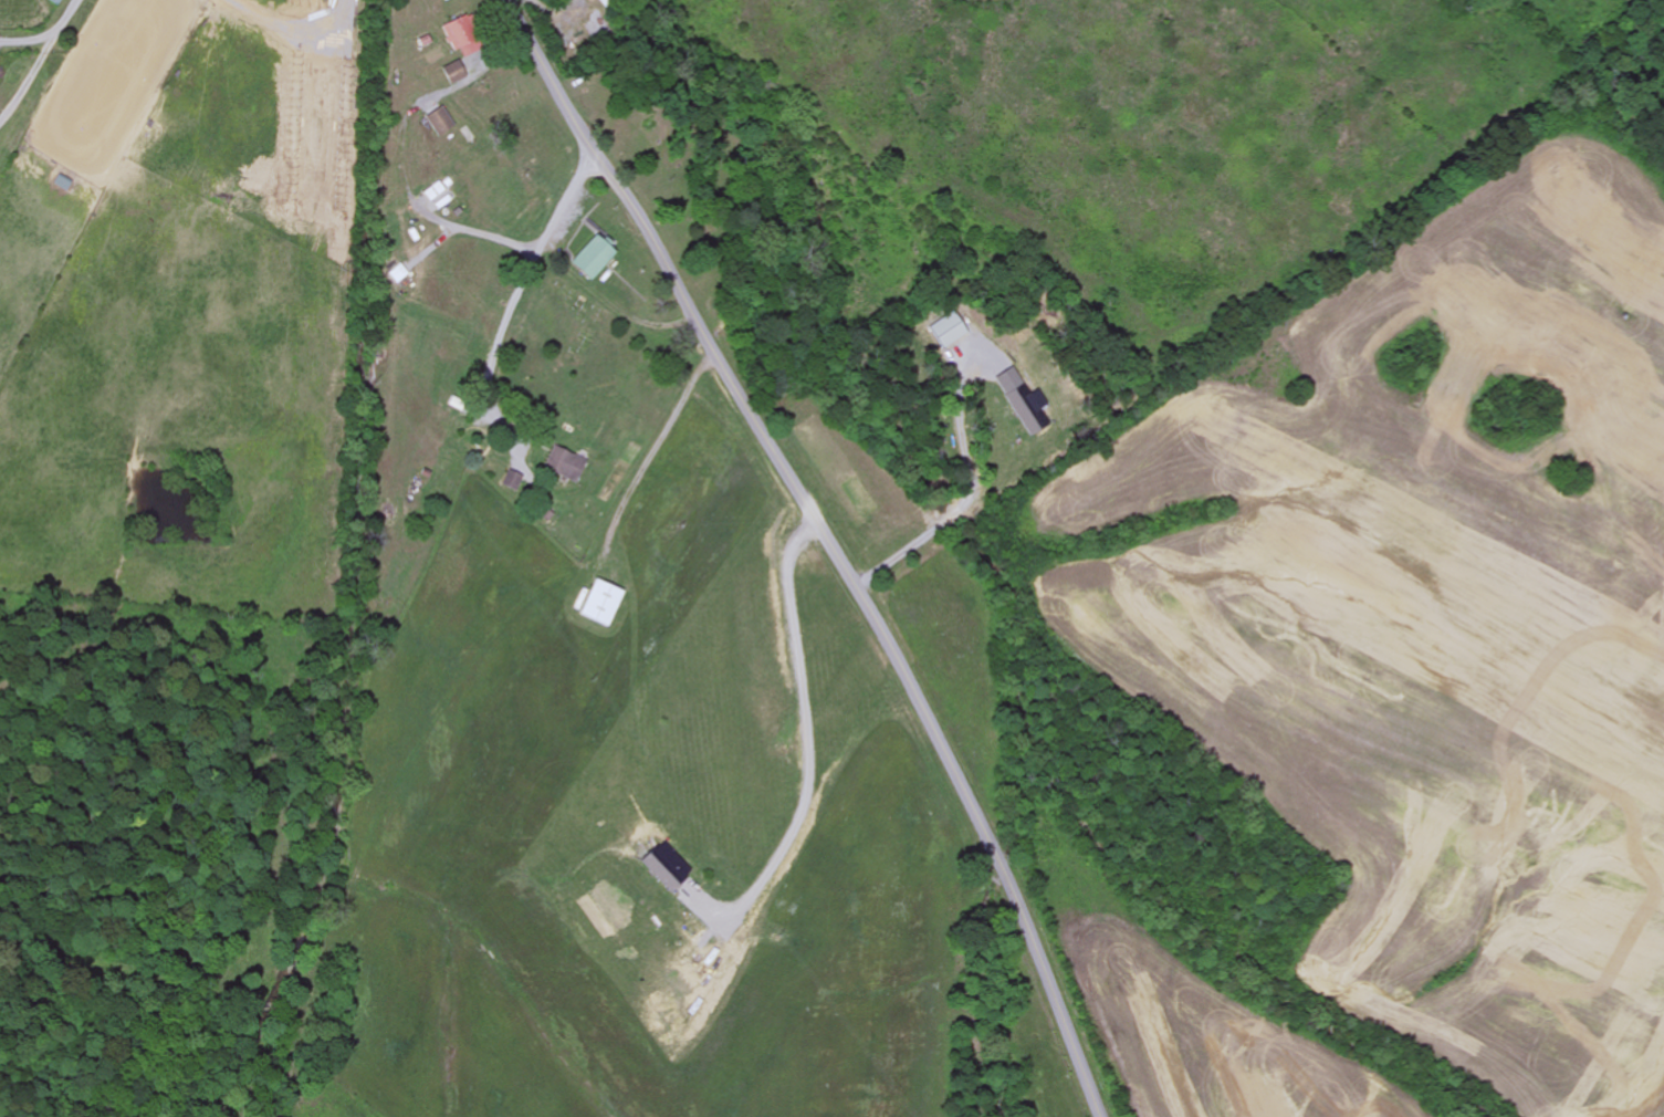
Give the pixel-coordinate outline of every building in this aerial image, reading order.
[(465,59),(479,53),(464,17),(442,26),(453,53),(461,49),(465,59)] [(442,70),(451,86),(468,77),(459,61),(442,70)] [(427,115),(438,138),(456,130),(445,107),(427,115)] [(615,255),(595,236),(568,263),(589,282),(615,255)] [(944,351),(970,335),(956,312),(930,328),(944,351)] [(1031,438),(1051,426),(1015,367),(995,378),(1031,438)] [(548,462),(555,465),(551,473),(576,484),(586,461),(555,447),(548,462)] [(579,616),(611,629),(626,594),(595,580),(579,616)] [(692,873),(662,841),(640,862),(670,894),(692,873)]
